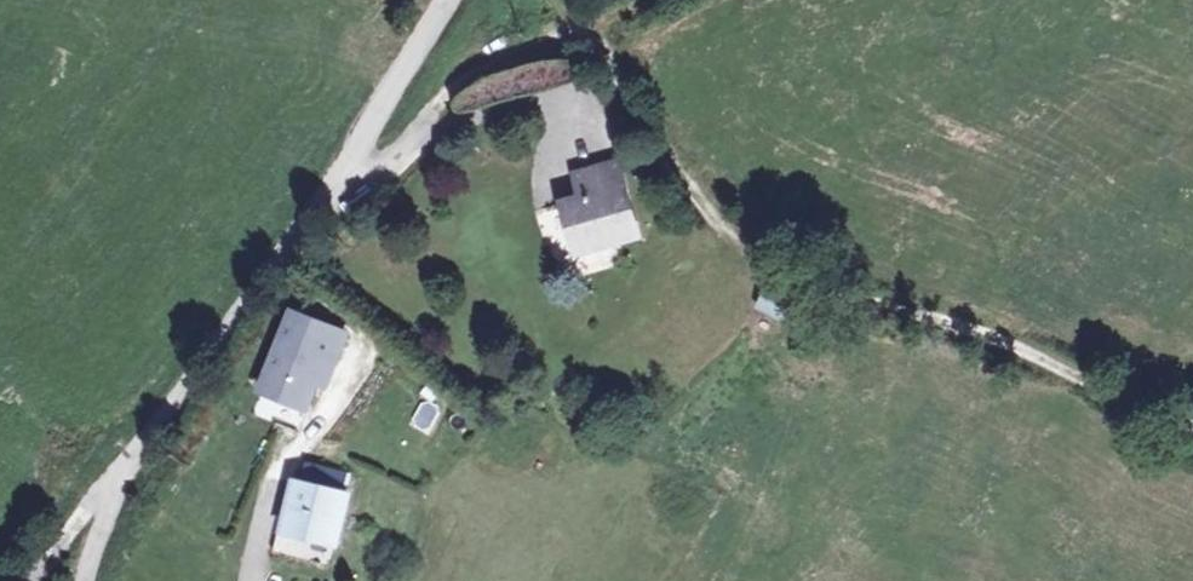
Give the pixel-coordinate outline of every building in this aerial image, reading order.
[(557,202),(573,259),(642,238),(620,157),(572,173),(574,195),(557,202)] [(755,310),(792,323),(800,301),(763,288),(755,310)] [(348,332),(287,308),(252,391),(305,413),(318,381),(330,383),(348,332)] [(350,474),(299,463),(296,481),(346,493),(350,474)] [(296,481),(288,479),(272,553),(327,568),(349,494),(346,493),(296,481)]
